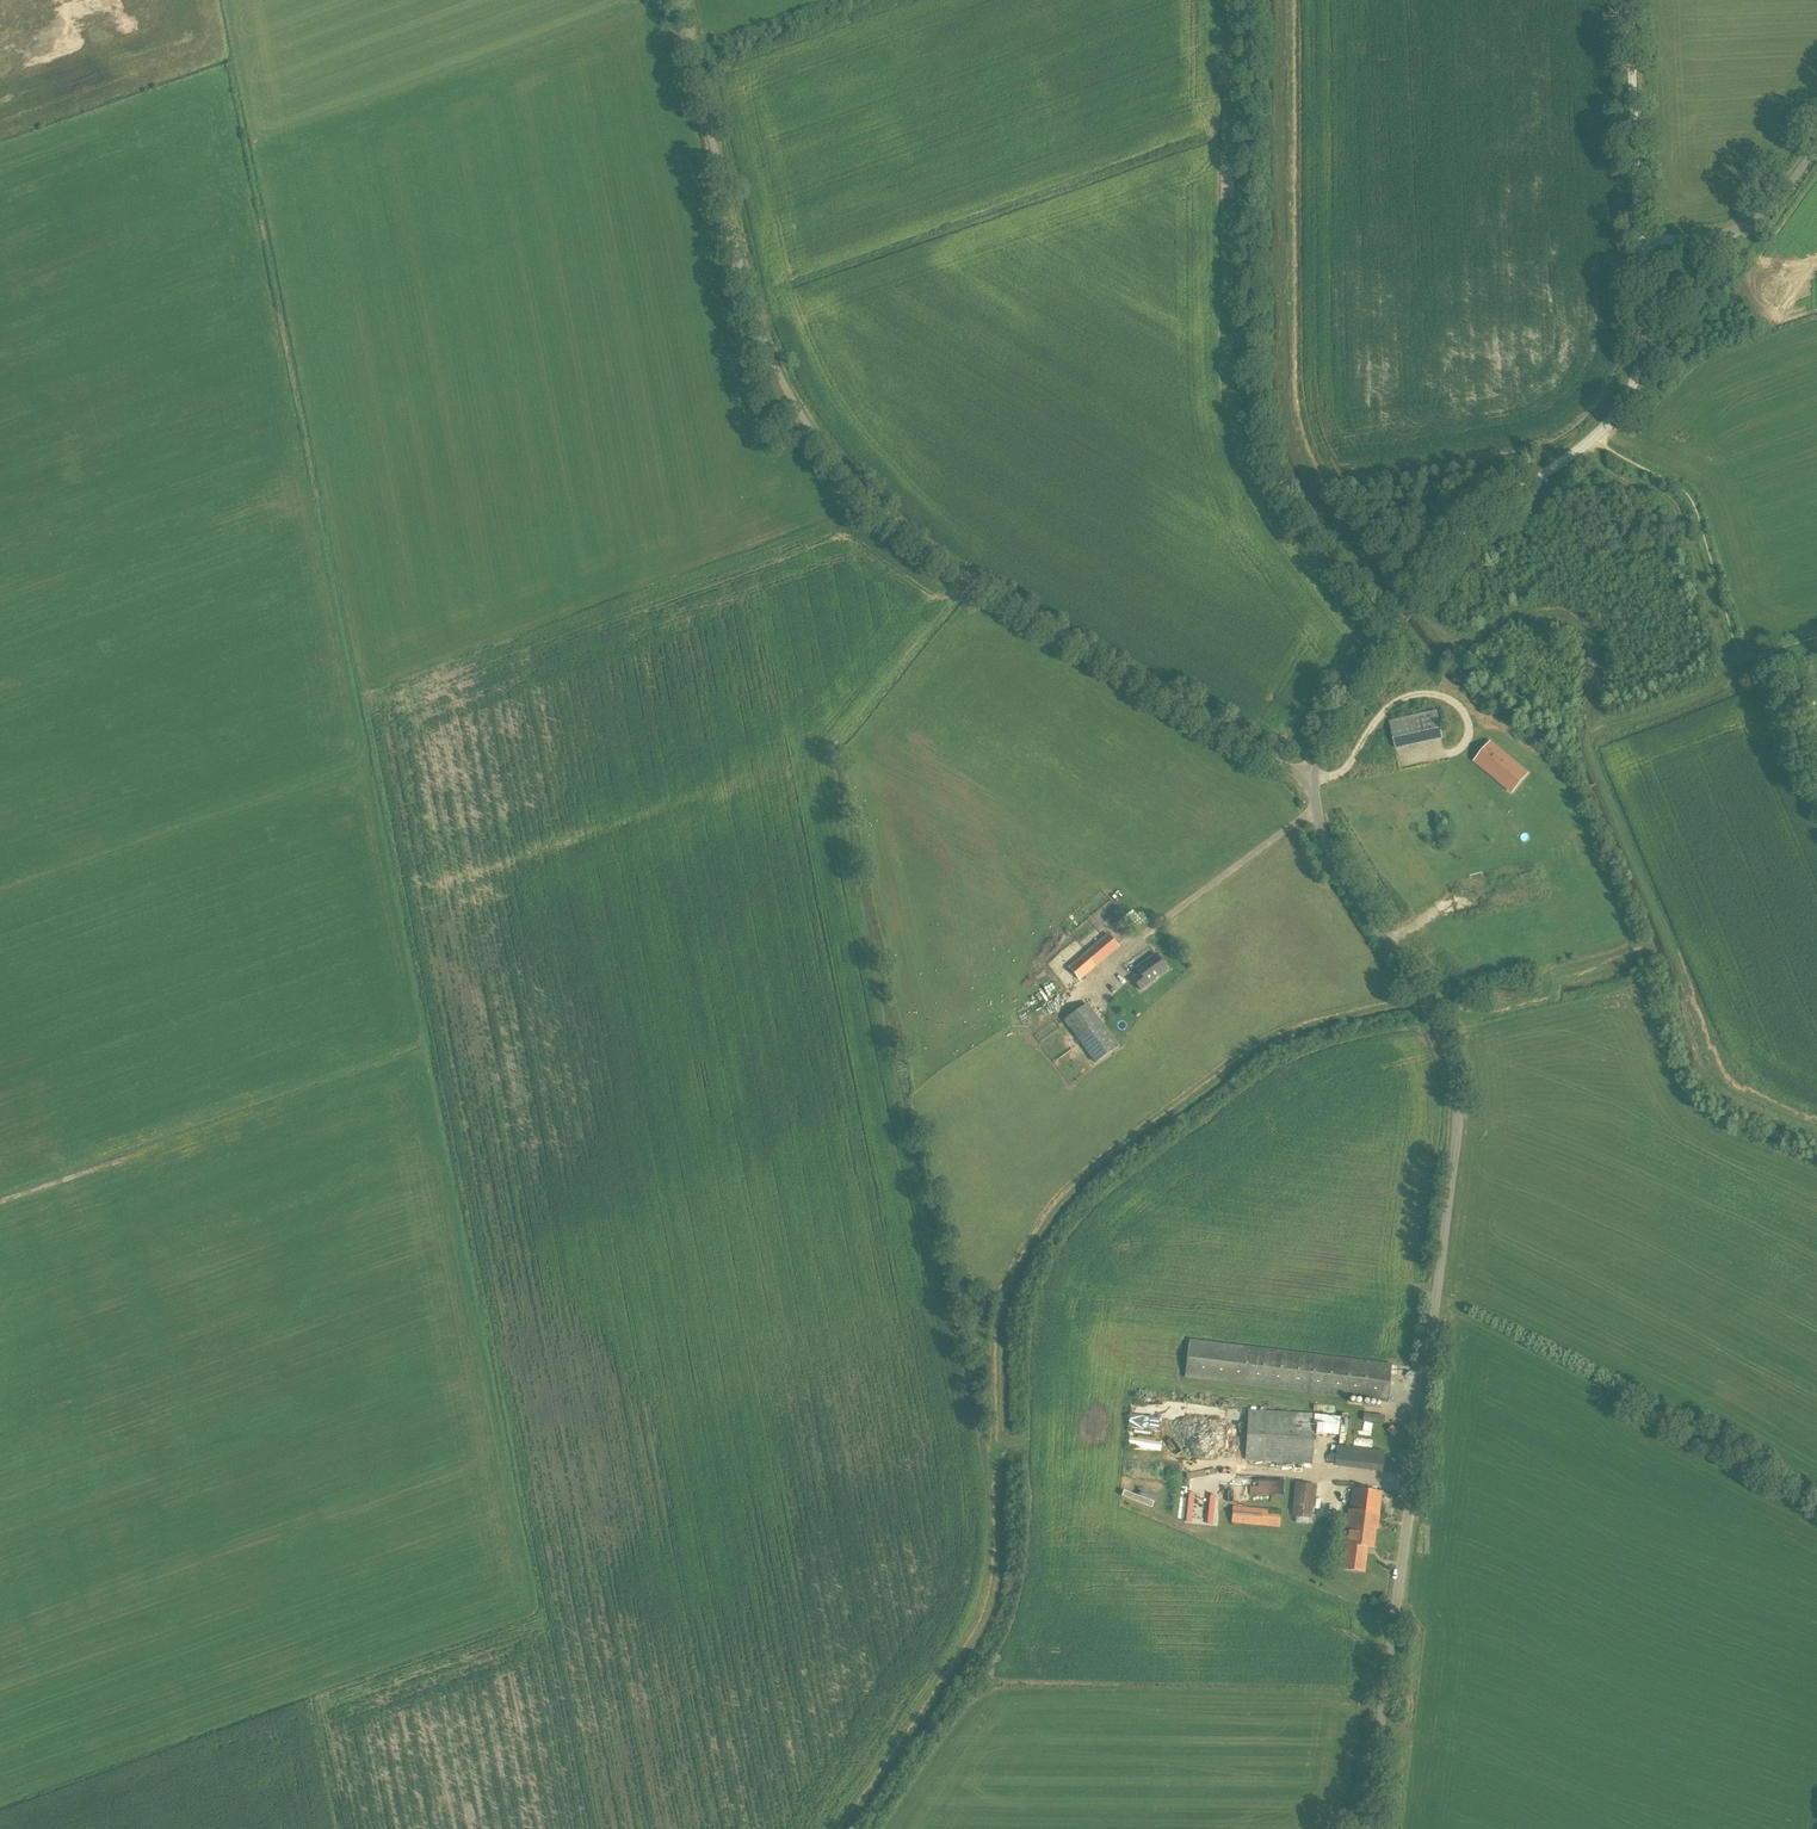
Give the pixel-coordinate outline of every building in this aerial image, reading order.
[(1396,748),(1443,738),(1437,710),(1390,720),(1396,748)] [(1505,769),(1475,745),(1460,765),(1491,788),(1505,769)] [(1094,918),(1109,906),(1103,899),(1089,911),(1094,918)] [(1536,925),(1547,923),(1544,907),(1532,909),(1536,925)] [(1080,980),(1119,948),(1107,934),(1069,966),(1080,980)] [(1140,990),(1155,979),(1167,970),(1156,954),(1136,969),(1139,973),(1132,979),(1140,990)] [(1096,1063),(1118,1047),(1087,1004),(1065,1020),(1096,1063)] [(1387,1402),(1388,1401),(1392,1363),(1190,1341),(1185,1378),(1387,1402)] [(1314,1430),(1315,1413),(1248,1409),(1245,1460),(1312,1464),(1314,1430)] [(1315,1413),(1314,1430),(1338,1433),(1340,1416),(1315,1413)] [(1384,1423),(1385,1415),(1364,1413),(1363,1421),(1384,1423)] [(1355,1428),(1354,1436),(1372,1438),(1373,1430),(1355,1428)] [(1382,1472),(1385,1450),(1337,1444),(1334,1466),(1382,1472)] [(1159,1476),(1160,1483),(1168,1482),(1166,1474),(1159,1476)] [(1251,1481),(1243,1480),(1242,1490),(1251,1491),(1251,1481)] [(1255,1494),(1282,1492),(1281,1480),(1254,1481),(1255,1494)] [(1313,1517),(1315,1498),(1316,1484),(1294,1482),(1291,1516),(1294,1516),(1313,1517)] [(1382,1491),(1352,1487),(1346,1544),(1345,1544),(1342,1569),(1365,1572),(1368,1547),(1373,1548),(1375,1528),(1378,1529),(1382,1491)] [(1280,1527),(1282,1510),(1232,1506),(1231,1522),(1280,1527)]
